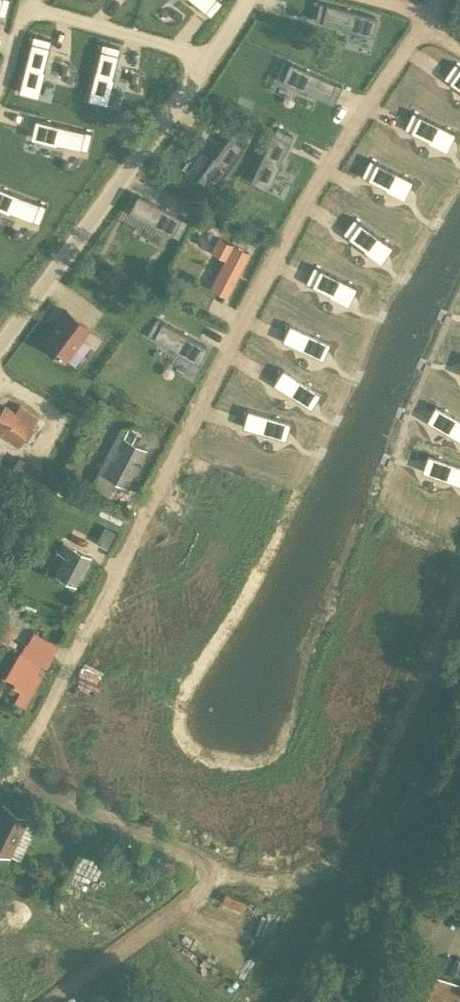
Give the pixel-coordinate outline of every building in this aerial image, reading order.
[(7,15),(11,0),(0,0),(0,13),(7,15)] [(212,18),(224,4),(219,0),(191,0),(212,18)] [(320,1),(315,19),(342,26),(341,27),(366,33),(371,14),(320,1)] [(31,34),(16,90),(35,95),(41,69),(40,69),(48,39),(31,34)] [(341,65),(362,74),(367,62),(377,66),(384,50),(354,37),(341,65)] [(100,42),(85,98),(104,103),(111,77),(109,77),(117,47),(100,42)] [(454,61),(443,76),(459,88),(459,66),(454,61)] [(290,62),(282,80),(334,103),(342,85),(290,62)] [(446,149),(455,131),(412,110),(404,126),(428,138),(428,140),(446,149)] [(41,120),(37,138),(63,145),(63,143),(93,151),(97,134),(41,120)] [(278,127),(254,174),(271,183),(283,160),(282,159),(294,135),(278,127)] [(216,152),(201,172),(217,184),(247,141),(232,130),(217,152),(216,152)] [(404,195),(412,178),(370,157),(362,173),(386,185),(385,186),(404,195)] [(0,190),(0,206),(19,214),(19,213),(48,225),(55,208),(2,186),(0,190)] [(137,193),(128,211),(185,240),(194,223),(137,193)] [(380,260),(391,244),(353,217),(343,232),(364,247),(363,248),(380,260)] [(234,243),(233,244),(226,258),(211,286),(226,294),(249,251),(234,243)] [(348,302),(356,284),(314,264),(306,280),(330,292),(329,293),(348,302)] [(67,309),(43,340),(64,357),(88,325),(67,309)] [(155,316),(146,331),(169,345),(169,346),(191,359),(201,342),(155,316)] [(329,340),(288,321),(281,337),(321,356),(329,340)] [(319,390),(281,366),(271,381),(309,405),(319,390)] [(432,403),(424,417),(459,438),(459,418),(432,403)] [(19,445),(33,425),(32,425),(37,418),(19,405),(14,411),(6,406),(0,415),(0,432),(19,445)] [(289,419),(246,406),(241,424),(284,436),(289,419)] [(142,434),(128,426),(123,436),(103,473),(126,485),(145,446),(137,443),(142,434)] [(421,469),(459,483),(459,464),(427,452),(421,469)] [(106,547),(115,529),(104,524),(95,541),(106,547)] [(77,531),(70,545),(54,573),(76,585),(92,555),(86,553),(93,539),(77,531)] [(7,643),(15,628),(0,620),(0,639),(7,643)] [(17,683),(33,692),(42,674),(38,672),(42,663),(46,665),(50,656),(30,645),(26,653),(20,650),(15,660),(26,666),(17,683)] [(8,852),(27,815),(4,804),(0,811),(0,848),(8,852)] [(65,942),(59,947),(71,961),(76,957),(65,942)] [(418,966),(403,1001),(458,1001),(459,997),(459,984),(418,966)]
